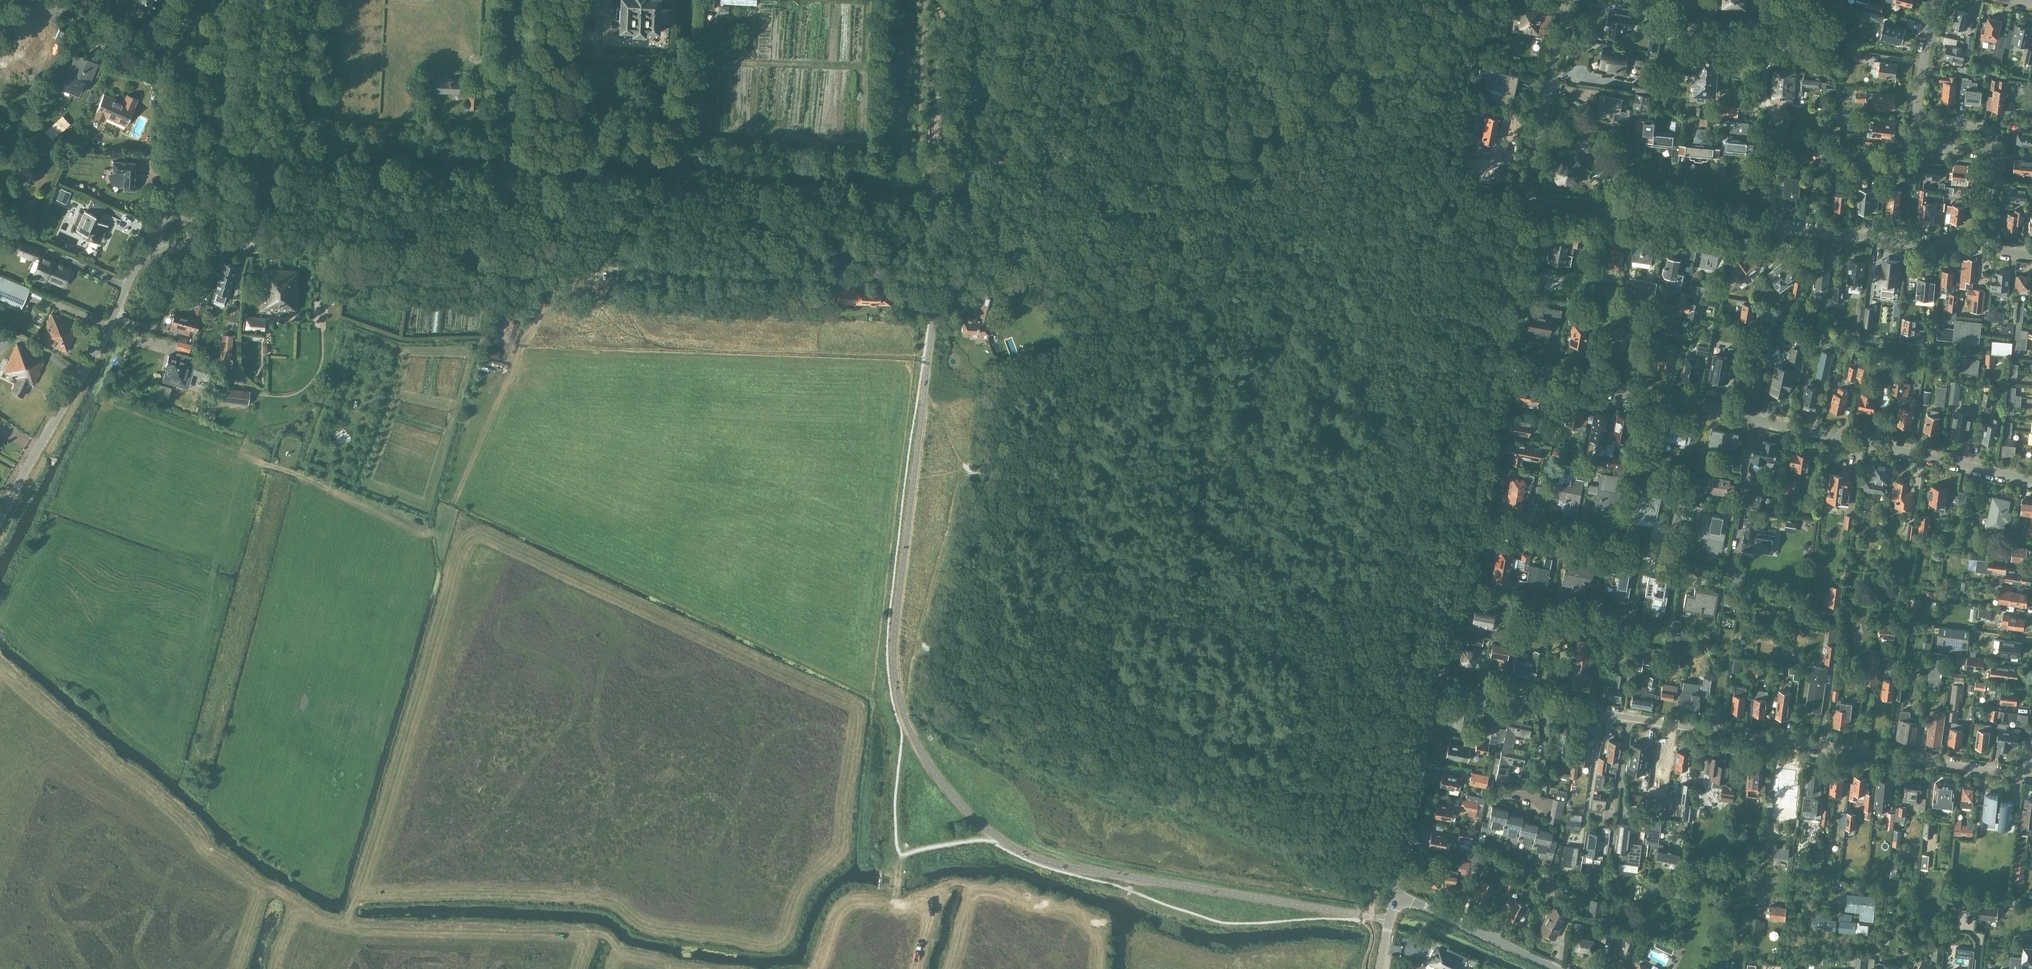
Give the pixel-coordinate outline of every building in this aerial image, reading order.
[(134,8),(152,12),(155,0),(136,0),(134,8)] [(666,22),(673,23),(673,10),(661,9),(662,0),(622,0),(622,8),(617,8),(617,19),(620,19),(620,32),(633,32),(633,36),(648,36),(648,33),(661,34),(661,22),(666,22)] [(714,10),(715,0),(705,0),(705,10),(714,10)] [(1685,2),(1686,3),(1683,5),(1686,11),(1689,9),(1690,11),(1702,5),(1699,0),(1689,0),(1685,2)] [(1747,10),(1748,0),(1723,0),(1722,8),(1747,10)] [(1518,4),(1513,32),(1535,36),(1535,35),(1539,35),(1539,34),(1548,35),(1552,15),(1541,13),(1542,7),(1518,4)] [(1644,6),(1642,17),(1664,21),(1665,13),(1656,10),(1656,8),(1654,7),(1654,5),(1650,5),(1650,7),(1644,6)] [(1611,35),(1624,37),(1626,28),(1633,29),(1635,15),(1634,15),(1635,10),(1618,7),(1617,12),(1610,11),(1609,18),(1608,18),(1608,22),(1609,22),(1608,24),(1612,25),(1611,35)] [(1863,15),(1866,16),(1884,20),(1885,14),(1865,8),(1863,15)] [(1953,27),(1971,31),(1973,22),(1967,21),(1969,13),(1957,10),(1956,14),(1955,13),(1953,23),(1954,23),(1953,27)] [(1981,40),(1997,43),(1993,56),(2002,58),(2007,36),(1999,35),(2002,20),(1989,18),(1988,22),(1984,21),(1981,40)] [(1663,35),(1678,38),(1681,22),(1665,19),(1663,35)] [(1903,45),(1908,27),(1885,22),(1880,38),(1903,45)] [(2030,48),(2031,39),(2031,28),(2017,24),(2012,43),(2030,48)] [(34,55),(35,52),(37,52),(37,53),(38,53),(38,52),(39,52),(40,52),(40,51),(42,47),(42,46),(45,39),(26,30),(17,51),(16,50),(15,51),(12,50),(7,61),(8,62),(7,64),(22,71),(20,76),(32,82),(38,68),(39,68),(43,60),(34,55)] [(1706,34),(1705,43),(1712,44),(1713,35),(1706,34)] [(1967,35),(1966,43),(1972,44),(1974,36),(1967,35)] [(1651,36),(1649,51),(1657,52),(1659,37),(1651,36)] [(1963,66),(1966,49),(1972,50),(1973,44),(1972,44),(1966,43),(1963,42),(1961,48),(1948,45),(1945,58),(1955,60),(1954,64),(1963,66)] [(1477,57),(1484,58),(1486,44),(1476,43),(1475,52),(1477,52),(1477,57)] [(1629,53),(1604,49),(1602,61),(1604,61),(1603,68),(1626,72),(1627,64),(1635,65),(1642,66),(1644,55),(1629,53)] [(1699,54),(1697,75),(1718,77),(1720,57),(1709,56),(1709,51),(1703,51),(1703,55),(1699,54)] [(76,54),(67,73),(61,88),(78,96),(83,86),(87,88),(98,64),(96,63),(99,56),(91,52),(88,60),(76,54)] [(1854,61),(1866,62),(1867,54),(1855,53),(1854,60),(1854,61)] [(1656,57),(1650,56),(1647,77),(1653,78),(1656,57)] [(1881,62),(1875,61),(1874,68),(1872,68),(1872,69),(1873,71),(1874,73),(1875,75),(1877,76),(1879,76),(1896,78),(1898,64),(1881,62)] [(1774,74),(1773,83),(1822,88),(1822,87),(1822,82),(1805,80),(1806,72),(1798,71),(1797,67),(1791,66),(1789,70),(1776,69),(1774,74)] [(707,78),(719,78),(720,67),(707,67),(707,78)] [(1485,100),(1512,105),(1518,76),(1480,68),(1478,78),(1504,83),(1502,93),(1487,90),(1485,100)] [(1718,77),(1697,75),(1695,96),(1698,96),(1697,101),(1705,101),(1706,95),(1716,96),(1718,77)] [(1957,88),(1956,88),(1957,77),(1940,75),(1940,82),(1944,82),(1942,99),(1944,99),(1944,101),(1953,103),(1954,101),(1956,101),(1957,88)] [(434,78),(433,93),(461,94),(462,79),(434,78)] [(1965,102),(1967,103),(1966,105),(1972,106),(1973,103),(1981,104),(1982,91),(1977,91),(1978,83),(1973,82),(1973,80),(1969,80),(1969,78),(1962,78),(1960,97),(1966,98),(1965,102)] [(1993,90),(1993,96),(1991,109),(1994,109),(1996,112),(2000,112),(2002,111),(2004,111),(2004,110),(2008,110),(2015,111),(2016,101),(2005,100),(2005,99),(2007,99),(2008,91),(2007,91),(2008,86),(2010,87),(2010,82),(2006,81),(1998,80),(1992,80),(1991,89),(1994,89),(1993,90)] [(1638,83),(1635,82),(1634,91),(1649,93),(1651,85),(1644,84),(1644,83),(1638,82),(1638,83)] [(1822,88),(1773,83),(1772,92),(1773,97),(1786,99),(1788,103),(1793,104),(1795,100),(1796,95),(1805,96),(1805,88),(1821,89),(1822,88)] [(469,109),(479,109),(480,84),(470,84),(469,109)] [(1857,90),(1857,102),(1867,102),(1866,90),(1857,90)] [(1634,108),(1647,111),(1648,111),(1651,96),(1637,93),(1634,108)] [(134,107),(137,99),(127,94),(124,102),(104,94),(94,117),(103,121),(105,116),(127,126),(135,107),(134,107)] [(1895,94),(1874,94),(1874,111),(1885,111),(1886,109),(1895,109),(1895,94)] [(1599,108),(1612,110),(1610,119),(1618,121),(1618,123),(1625,124),(1626,122),(1632,124),(1635,111),(1628,109),(1627,112),(1622,111),(1624,99),(1602,95),(1599,108)] [(1475,115),(1485,116),(1486,106),(1470,104),(1469,112),(1463,111),(1462,119),(1474,120),(1475,115)] [(1718,116),(1737,117),(1738,106),(1719,105),(1718,116)] [(1638,111),(1636,131),(1654,133),(1656,119),(1648,119),(1649,112),(1638,111)] [(1839,121),(1849,122),(1850,115),(1850,114),(1832,113),(1831,126),(1839,126),(1839,121)] [(1502,124),(1503,119),(1498,118),(1487,115),(1482,141),(1493,143),(1497,123),(1502,124)] [(1859,116),(1850,115),(1849,122),(1848,129),(1857,130),(1859,116)] [(1722,131),(1748,133),(1749,123),(1729,121),(1729,120),(1723,119),(1722,131)] [(1896,124),(1883,122),(1871,121),(1870,129),(1873,130),(1872,138),(1881,139),(1882,136),(1894,138),(1896,124)] [(1693,141),(1708,143),(1707,129),(1698,128),(1693,141)] [(1680,155),(1681,155),(1682,144),(1680,144),(1681,132),(1672,130),(1671,133),(1663,132),(1663,134),(1654,133),(1636,131),(1636,133),(1647,134),(1646,144),(1674,147),(1672,161),(1679,162),(1680,155)] [(2019,131),(2017,144),(2031,146),(2031,132),(2019,131)] [(1718,148),(1717,157),(1719,157),(1718,172),(1724,172),(1726,153),(1755,155),(1756,143),(1754,142),(1754,143),(1740,142),(1740,140),(1733,139),(1733,136),(1725,136),(1724,140),(1723,140),(1722,147),(1721,147),(1721,148),(1718,148)] [(1814,136),(1812,151),(1826,152),(1828,137),(1814,136)] [(73,147),(77,152),(83,150),(84,146),(81,142),(75,143),(73,147)] [(1617,167),(1624,168),(1625,168),(1630,145),(1622,144),(1617,167)] [(1709,157),(1717,157),(1718,148),(1682,144),(1681,155),(1691,156),(1691,159),(1695,159),(1696,160),(1703,161),(1704,160),(1707,160),(1709,157)] [(1827,168),(1827,173),(1833,173),(1833,169),(1834,153),(1836,153),(1836,145),(1829,145),(1827,168)] [(1804,149),(1803,149),(1796,148),(1787,147),(1787,156),(1798,157),(1799,155),(1802,155),(1802,159),(1808,160),(1809,150),(1804,149)] [(1840,154),(1843,158),(1849,157),(1850,152),(1850,148),(1839,149),(1840,154)] [(1859,159),(1867,160),(1868,151),(1860,150),(1859,159)] [(1577,155),(1570,160),(1566,163),(1561,162),(1561,161),(1560,162),(1561,162),(1560,168),(1556,171),(1559,174),(1558,179),(1558,180),(1558,181),(1559,180),(1564,181),(1567,184),(1570,182),(1575,182),(1576,183),(1576,182),(1577,177),(1588,168),(1577,155)] [(1890,157),(1890,165),(1900,166),(1901,158),(1890,157)] [(2014,169),(2014,171),(2014,173),(2031,174),(2031,161),(2016,159),(2015,164),(2014,166),(2014,169)] [(1602,160),(1600,169),(1613,172),(1615,163),(1602,160)] [(110,173),(110,177),(112,180),(114,183),(117,184),(124,185),(124,189),(127,189),(131,191),(134,191),(136,188),(135,185),(133,183),(134,162),(113,161),(113,170),(114,170),(114,174),(110,173)] [(1922,176),(1917,176),(1916,188),(1922,189),(1922,182),(1924,183),(1927,180),(1927,179),(1940,180),(1941,165),(1923,163),(1922,176)] [(1954,164),(1953,173),(1950,172),(1949,179),(1967,181),(1968,166),(1954,164)] [(1798,178),(1790,177),(1786,179),(1784,196),(1787,196),(1786,206),(1790,209),(1790,210),(1791,210),(1792,209),(1796,207),(1797,197),(1800,197),(1801,180),(1798,178)] [(1835,187),(1834,192),(1833,199),(1836,200),(1835,210),(1847,211),(1849,194),(1850,188),(1845,188),(1845,186),(1843,185),(1841,184),(1839,186),(1838,188),(1835,187)] [(56,199),(66,204),(71,192),(61,188),(56,199)] [(2012,200),(2027,202),(2028,190),(2013,188),(2012,200)] [(1860,207),(1860,210),(1860,212),(1870,213),(1870,211),(1875,212),(1876,201),(1873,200),(1873,196),(1874,190),(1859,189),(1858,195),(1857,207),(1858,207),(1860,207)] [(1889,200),(1887,215),(1899,216),(1900,215),(1901,215),(1902,209),(1900,209),(1902,190),(1890,189),(1889,200)] [(1920,203),(1918,217),(1925,218),(1925,219),(1928,219),(1929,218),(1931,219),(1933,204),(1926,203),(1928,190),(1916,189),(1914,203),(1920,203)] [(91,200),(88,207),(86,211),(84,210),(83,214),(79,212),(74,224),(78,225),(76,229),(83,232),(82,234),(90,237),(89,240),(100,245),(104,234),(108,235),(112,228),(108,226),(108,225),(98,221),(104,206),(91,200)] [(1947,213),(1952,214),(1951,221),(1956,222),(1957,223),(1961,223),(1962,222),(1963,223),(1964,215),(1965,215),(1966,207),(1963,206),(1964,200),(1958,200),(1957,206),(1953,205),(1953,206),(1948,206),(1947,213)] [(2024,225),(2025,217),(2026,211),(2014,210),(2014,214),(2008,214),(2007,220),(2009,220),(2008,228),(2018,230),(2019,224),(2024,225)] [(1548,261),(1565,264),(1565,265),(1570,266),(1574,246),(1582,248),(1584,235),(1573,233),(1571,245),(1552,241),(1550,251),(1548,253),(1547,259),(1548,261)] [(1651,246),(1652,241),(1641,239),(1639,250),(1634,249),(1632,261),(1651,264),(1654,247),(1651,246)] [(1599,247),(1596,262),(1602,263),(1606,263),(1607,260),(1617,262),(1616,266),(1622,267),(1625,251),(1620,250),(1621,244),(1611,242),(1610,249),(1605,248),(1599,247)] [(1704,246),(1701,267),(1716,270),(1720,250),(1704,246)] [(44,279),(45,278),(63,285),(69,271),(68,270),(68,268),(50,261),(51,259),(42,255),(34,275),(44,279)] [(1736,262),(1740,267),(1732,272),(1740,283),(1747,278),(1746,277),(1761,266),(1756,258),(1751,261),(1748,261),(1744,256),(1736,262)] [(1922,277),(1931,278),(1933,257),(1924,256),(1922,277)] [(1672,285),(1676,286),(1675,289),(1681,290),(1682,287),(1685,288),(1688,273),(1680,272),(1683,260),(1668,257),(1664,276),(1673,278),(1672,285)] [(1961,288),(1969,289),(1973,289),(1974,283),(1975,283),(1977,260),(1964,259),(1961,288)] [(1876,267),(1875,283),(1883,283),(1882,289),(1894,291),(1895,285),(1897,285),(1899,261),(1888,260),(1887,264),(1883,264),(1882,268),(1876,267)] [(1847,287),(1863,289),(1864,275),(1865,262),(1852,261),(1851,268),(1849,268),(1847,287)] [(1774,269),(1769,273),(1773,278),(1780,278),(1784,284),(1800,274),(1794,265),(1789,268),(1785,267),(1782,263),(1774,269)] [(228,294),(229,294),(237,268),(227,264),(224,266),(217,290),(214,301),(225,304),(228,294)] [(1814,288),(1816,288),(1815,294),(1827,295),(1827,289),(1828,289),(1828,288),(1834,288),(1835,269),(1829,269),(1829,267),(1819,267),(1818,280),(1815,280),(1814,288)] [(264,269),(261,310),(288,312),(288,310),(296,310),(299,271),(264,269)] [(1694,269),(1689,292),(1694,293),(1705,296),(1707,287),(1697,285),(1700,271),(1694,269)] [(1943,271),(1941,285),(1940,293),(1948,293),(1949,286),(1953,286),(1955,272),(1943,271)] [(1565,278),(1546,273),(1542,291),(1561,295),(1565,278)] [(2002,297),(2007,298),(2009,273),(1997,273),(1997,276),(1992,276),(1991,291),(2005,291),(2005,292),(2002,292),(2002,297)] [(21,309),(30,288),(0,276),(0,300),(21,309)] [(2020,276),(2018,289),(2018,293),(2030,294),(2031,277),(2020,276)] [(1631,293),(1632,293),(1655,298),(1658,283),(1635,278),(1632,289),(1631,293)] [(1916,299),(1935,301),(1936,301),(1938,280),(1918,279),(1916,299)] [(1801,283),(1796,281),(1792,295),(1791,296),(1798,298),(1801,283)] [(883,291),(835,289),(835,303),(891,305),(892,291),(891,291),(891,284),(883,284),(883,291)] [(1014,292),(1009,285),(1002,289),(1006,297),(1014,292)] [(1618,293),(1620,286),(1610,285),(1609,292),(1618,293)] [(1835,285),(1832,300),(1843,301),(1845,286),(1835,285)] [(1632,295),(1632,293),(1631,293),(1632,289),(1623,287),(1621,293),(1632,295)] [(1986,291),(1973,289),(1969,289),(1968,298),(1972,299),(1971,312),(1983,313),(1986,291)] [(1679,300),(1677,309),(1677,310),(1683,311),(1688,313),(1687,320),(1700,322),(1703,305),(1692,303),(1694,293),(1689,292),(1681,290),(1679,300)] [(963,335),(971,335),(970,339),(988,339),(988,321),(996,296),(987,293),(981,313),(974,313),(973,317),(958,316),(957,324),(964,326),(963,335)] [(1948,311),(1949,311),(1957,312),(1959,295),(1950,294),(1948,311)] [(1710,296),(1708,305),(1717,306),(1719,298),(1710,296)] [(1640,298),(1634,298),(1630,297),(1629,308),(1639,309),(1640,298)] [(1640,312),(1649,312),(1651,300),(1641,299),(1640,312)] [(1753,320),(1756,305),(1743,303),(1743,305),(1742,305),(1741,310),(1742,311),(1740,317),(1753,320)] [(195,313),(202,315),(205,306),(198,304),(195,313)] [(1528,314),(1525,331),(1549,336),(1550,332),(1557,333),(1558,333),(1562,310),(1561,309),(1554,308),(1537,305),(1536,315),(1528,314)] [(1598,307),(1590,306),(1588,318),(1596,319),(1598,307)] [(1775,308),(1758,306),(1756,325),(1775,327),(1777,313),(1775,313),(1775,308)] [(1990,306),(1988,314),(1988,320),(1988,321),(2004,322),(2005,313),(1997,312),(1998,307),(1990,306)] [(1666,308),(1657,307),(1654,323),(1662,325),(1666,308)] [(1875,309),(1865,307),(1863,327),(1872,328),(1875,309)] [(1677,335),(1680,320),(1681,318),(1683,311),(1677,310),(1673,310),(1671,316),(1668,315),(1668,317),(1664,332),(1677,335)] [(1956,324),(1957,320),(1957,317),(1957,312),(1949,311),(1948,317),(1937,316),(1937,322),(1956,324)] [(51,313),(40,341),(67,352),(75,331),(73,330),(75,323),(51,313)] [(169,334),(178,337),(179,335),(179,333),(188,335),(190,331),(197,333),(200,321),(201,318),(193,316),(193,319),(174,314),(169,334)] [(244,330),(266,332),(267,318),(245,316),(244,330)] [(1820,317),(1816,329),(1825,332),(1829,319),(1820,317)] [(1903,318),(1901,333),(1900,341),(1916,343),(1917,335),(1918,320),(1903,318)] [(1613,339),(1621,341),(1619,349),(1630,351),(1634,329),(1624,327),(1625,321),(1617,320),(1613,339)] [(1956,324),(1956,329),(1954,341),(1979,344),(1981,322),(1957,320),(1956,324)] [(2001,333),(2014,334),(2015,322),(2008,321),(2007,327),(2002,326),(2001,333)] [(1954,341),(1956,329),(1944,328),(1944,324),(1937,323),(1936,328),(1939,328),(1937,339),(1954,341)] [(1570,346),(1584,349),(1589,327),(1574,324),(1570,346)] [(1771,328),(1768,345),(1775,347),(1779,329),(1771,328)] [(1927,329),(1926,340),(1933,340),(1934,330),(1927,329)] [(1804,341),(1806,334),(1798,332),(1796,339),(1804,341)] [(222,335),(220,359),(218,359),(217,374),(230,375),(231,360),(233,336),(222,335)] [(1993,340),(1992,353),(2012,355),(2013,342),(1993,340)] [(178,341),(176,348),(189,352),(191,344),(186,343),(178,341)] [(15,383),(11,391),(22,397),(28,384),(33,386),(43,364),(42,363),(45,357),(16,344),(3,372),(12,376),(10,381),(15,383)] [(1686,357),(1682,379),(1696,382),(1698,373),(1700,366),(1701,360),(1701,358),(1708,359),(1710,348),(1698,345),(1695,359),(1686,357)] [(1775,347),(1768,345),(1766,345),(1762,364),(1771,366),(1775,347)] [(1676,348),(1664,346),(1663,354),(1659,353),(1656,368),(1660,369),(1671,371),(1676,348)] [(1710,379),(1712,379),(1712,382),(1720,384),(1721,381),(1728,382),(1731,364),(1737,365),(1740,349),(1729,347),(1727,357),(1715,355),(1710,379)] [(1791,362),(1798,364),(1802,350),(1794,349),(1791,362)] [(1823,352),(1819,368),(1830,371),(1833,354),(1823,352)] [(1995,354),(1986,353),(1985,367),(1994,367),(1995,354)] [(164,379),(189,386),(193,374),(208,378),(211,367),(196,362),(197,359),(185,355),(183,360),(168,355),(165,366),(167,366),(164,379)] [(1856,365),(1864,367),(1865,360),(1858,358),(1856,365)] [(1962,373),(1979,375),(1980,360),(1964,358),(1962,373)] [(1771,392),(1788,396),(1790,388),(1792,379),(1794,370),(1777,366),(1771,392)] [(1844,413),(1847,396),(1849,396),(1850,391),(1854,393),(1856,380),(1855,380),(1856,377),(1858,368),(1857,368),(1854,367),(1850,367),(1847,379),(1846,379),(1845,385),(1846,385),(1845,389),(1838,387),(1837,394),(1835,393),(1831,410),(1833,410),(1833,412),(1837,413),(1839,412),(1844,413)] [(1858,381),(1866,383),(1869,369),(1858,367),(1858,368),(1856,377),(1859,377),(1858,381)] [(1753,374),(1750,373),(1746,390),(1747,390),(1747,392),(1754,393),(1754,392),(1759,393),(1762,376),(1760,376),(1761,372),(1753,370),(1753,374)] [(1885,374),(1883,385),(1890,386),(1892,376),(1885,374)] [(1893,395),(1902,396),(1908,397),(1911,384),(1895,382),(1893,395)] [(1959,383),(1952,382),(1949,404),(1959,405),(1961,386),(1959,386),(1959,383)] [(1820,389),(1817,388),(1818,385),(1811,383),(1811,386),(1807,385),(1804,403),(1805,403),(1804,404),(1810,406),(1811,404),(1816,405),(1820,389)] [(157,384),(154,394),(164,396),(166,387),(157,384)] [(1985,391),(1992,393),(1994,385),(1986,384),(1985,391)] [(1529,405),(1537,406),(1540,394),(1532,393),(1533,389),(1517,386),(1515,400),(1530,403),(1529,405)] [(226,402),(248,404),(250,391),(216,387),(214,400),(226,402)] [(1947,388),(1941,387),(1939,387),(1936,405),(1945,407),(1947,388)] [(1925,390),(1924,395),(1923,404),(1929,405),(1931,391),(1925,390)] [(1982,405),(1985,406),(1991,407),(1993,394),(1985,392),(1982,405)] [(1553,393),(1551,402),(1557,403),(1559,394),(1553,393)] [(1873,415),(1875,406),(1882,407),(1883,401),(1876,399),(1876,400),(1874,399),(1875,396),(1862,393),(1859,410),(1866,411),(1866,413),(1873,415)] [(1911,428),(1915,411),(1918,399),(1912,398),(1909,409),(1900,408),(1896,424),(1911,428)] [(1569,406),(1566,423),(1565,428),(1585,432),(1589,410),(1569,406)] [(1940,418),(1938,418),(1939,412),(1932,410),(1931,416),(1928,416),(1925,431),(1937,433),(1940,418)] [(1608,414),(1595,411),(1589,439),(1603,441),(1608,414)] [(1971,415),(1955,412),(1951,436),(1967,439),(1971,415)] [(1617,415),(1614,431),(1609,430),(1608,436),(1613,437),(1613,439),(1625,441),(1629,418),(1617,415)] [(1992,425),(1986,424),(1983,442),(1985,442),(1986,444),(1990,445),(1992,443),(1995,444),(1996,438),(1998,438),(2002,420),(1994,418),(1992,425)] [(1529,435),(1530,430),(1545,432),(1546,426),(1531,423),(1531,422),(1520,420),(1519,422),(1511,421),(1511,422),(1510,423),(1510,424),(1509,425),(1509,426),(1509,427),(1509,428),(1509,430),(1509,432),(1529,435)] [(1685,444),(1689,444),(1692,431),(1687,430),(1688,430),(1663,425),(1660,439),(1685,444)] [(1554,439),(1560,440),(1559,442),(1563,443),(1564,437),(1561,436),(1563,430),(1556,429),(1554,439)] [(1722,445),(1737,448),(1740,433),(1725,431),(1725,432),(1712,430),(1708,448),(1713,448),(1718,447),(1722,445)] [(2017,441),(2004,439),(2002,457),(2015,458),(2017,441)] [(1760,443),(1755,442),(1753,448),(1753,451),(1752,457),(1754,457),(1753,461),(1765,463),(1766,459),(1775,461),(1777,455),(1777,453),(1778,446),(1776,446),(1777,444),(1765,441),(1764,444),(1760,443)] [(1539,462),(1540,455),(1548,456),(1551,445),(1541,444),(1540,449),(1534,448),(1534,447),(1507,442),(1507,444),(1506,443),(1504,452),(1505,452),(1505,455),(1513,456),(1511,464),(1520,466),(1521,458),(1539,462)] [(1793,453),(1791,465),(1796,465),(1794,482),(1793,489),(1799,490),(1801,476),(1799,476),(1800,471),(1801,471),(1808,472),(1811,456),(1809,456),(1809,455),(1808,454),(1804,453),(1803,454),(1803,455),(1797,454),(1793,453)] [(1598,455),(1596,464),(1602,465),(1604,457),(1598,455)] [(1625,459),(1605,455),(1603,465),(1623,469),(1625,459)] [(1735,457),(1733,470),(1741,472),(1743,458),(1735,457)] [(1577,474),(1582,474),(1589,476),(1592,464),(1580,462),(1577,474)] [(1865,480),(1865,483),(1860,482),(1859,488),(1864,489),(1863,491),(1887,496),(1891,467),(1873,464),(1870,481),(1865,480)] [(1508,491),(1508,493),(1524,496),(1525,493),(1529,494),(1532,482),(1533,481),(1534,476),(1534,475),(1528,474),(1513,471),(1512,477),(1511,476),(1510,482),(1509,483),(1508,484),(1508,485),(1508,486),(1508,487),(1508,488),(1509,489),(1508,491)] [(1840,474),(1830,472),(1827,501),(1835,502),(1835,503),(1849,505),(1850,501),(1851,501),(1853,481),(1849,480),(1849,474),(1840,472),(1840,474)] [(1589,476),(1582,474),(1577,474),(1576,479),(1559,476),(1558,482),(1555,482),(1552,497),(1559,498),(1559,499),(1571,501),(1569,514),(1576,515),(1582,484),(1587,485),(1589,476)] [(1601,474),(1599,487),(1589,485),(1588,494),(1598,495),(1596,505),(1615,509),(1621,478),(1601,474)] [(1702,490),(1710,491),(1709,493),(1736,497),(1738,486),(1730,485),(1731,481),(1704,477),(1702,490)] [(1785,480),(1783,492),(1792,493),(1793,489),(1794,482),(1785,480)] [(1895,508),(1911,510),(1914,494),(1907,493),(1908,484),(1894,482),(1892,496),(1897,497),(1895,508)] [(1537,485),(1535,495),(1542,496),(1543,486),(1537,485)] [(1751,488),(1739,486),(1736,509),(1760,512),(1762,496),(1750,495),(1751,488)] [(1930,504),(1936,505),(1935,511),(1946,512),(1946,506),(1945,506),(1948,488),(1932,486),(1930,504)] [(1624,511),(1630,512),(1629,514),(1655,520),(1661,494),(1635,489),(1629,488),(1624,511)] [(1507,499),(1506,504),(1507,504),(1507,509),(1521,512),(1524,496),(1508,493),(1508,491),(1508,492),(1507,492),(1507,493),(1506,495),(1506,496),(1506,497),(1507,499)] [(1958,502),(1965,503),(1967,493),(1959,492),(1958,502)] [(1993,497),(1986,529),(2004,533),(2007,523),(2010,524),(2013,513),(2008,511),(2010,501),(1993,497)] [(2030,523),(2029,531),(2031,531),(2031,500),(2024,499),(2022,515),(2022,516),(2031,517),(2030,523)] [(1536,504),(1535,513),(1523,511),(1521,520),(1539,523),(1542,505),(1536,504)] [(1719,510),(1718,516),(1702,513),(1699,531),(1710,533),(1707,547),(1722,551),(1726,534),(1722,533),(1725,519),(1734,521),(1735,513),(1719,510)] [(1858,510),(1855,529),(1855,534),(1865,536),(1867,526),(1864,526),(1867,511),(1858,510)] [(1771,535),(1756,533),(1758,518),(1748,517),(1748,518),(1744,518),(1745,514),(1737,513),(1735,526),(1747,528),(1746,531),(1743,551),(1757,553),(1757,551),(1768,553),(1771,535)] [(1854,516),(1845,515),(1844,527),(1853,528),(1854,516)] [(1917,533),(1928,534),(1930,516),(1919,515),(1917,533)] [(1908,538),(1913,539),(1912,544),(1915,545),(1915,539),(1917,525),(1909,524),(1908,538)] [(2002,546),(2012,548),(2013,539),(2003,538),(2002,546)] [(2011,561),(2025,562),(2027,548),(2013,547),(2011,561)] [(1497,551),(1495,564),(1511,567),(1511,568),(1528,571),(1531,555),(1523,554),(1522,560),(1513,558),(1514,554),(1509,553),(1510,549),(1502,548),(1501,552),(1497,551)] [(1528,573),(1526,581),(1536,583),(1535,599),(1534,607),(1550,611),(1552,600),(1552,599),(1545,598),(1550,569),(1552,560),(1546,558),(1543,568),(1529,565),(1528,573)] [(1976,569),(1976,570),(1987,572),(1987,568),(1993,569),(2005,571),(2006,562),(1989,560),(1988,561),(1977,559),(1976,569)] [(1492,578),(1496,579),(1495,584),(1508,586),(1511,568),(1511,567),(1495,564),(1492,578)] [(1566,565),(1562,585),(1573,587),(1573,585),(1584,587),(1585,584),(1590,585),(1593,570),(1566,565)] [(1619,573),(1606,570),(1603,585),(1614,587),(1612,599),(1627,602),(1632,579),(1628,578),(1629,570),(1620,568),(1619,573)] [(2006,581),(2030,584),(2030,582),(2031,581),(2031,577),(2031,576),(2031,572),(2007,569),(2006,581)] [(1670,580),(1648,577),(1645,596),(1653,597),(1651,609),(1664,611),(1670,580)] [(1524,592),(1526,581),(1518,579),(1517,582),(1510,580),(1509,588),(1516,590),(1524,592)] [(1843,587),(1830,586),(1828,606),(1840,608),(1843,587)] [(2001,589),(1999,603),(2027,606),(2027,605),(2030,605),(2031,599),(2028,599),(2028,594),(2012,592),(2013,587),(2002,586),(2002,589),(2001,589)] [(1700,610),(1700,613),(1711,615),(1714,616),(1717,602),(1718,594),(1704,591),(1703,593),(1700,592),(1700,590),(1695,589),(1694,596),(1686,594),(1683,607),(1700,610)] [(1926,598),(1936,599),(1936,591),(1926,590),(1926,598)] [(1916,614),(1917,608),(1918,601),(1911,599),(1909,613),(1916,614)] [(1552,600),(1550,611),(1557,612),(1558,605),(1559,601),(1552,600)] [(1482,625),(1481,627),(1492,629),(1495,611),(1476,607),(1473,623),(1482,625)] [(1978,616),(1979,617),(1992,619),(1993,610),(1980,608),(1980,610),(1979,610),(1978,616)] [(1620,611),(1618,623),(1628,625),(1630,613),(1620,611)] [(2025,619),(2010,617),(2011,615),(2004,614),(2002,630),(2008,631),(2009,628),(2024,630),(2025,619)] [(1670,631),(1678,633),(1680,621),(1672,619),(1670,631)] [(1880,637),(1894,639),(1896,626),(1882,624),(1880,637)] [(1828,644),(1837,645),(1839,629),(1830,627),(1828,644)] [(1969,645),(1970,631),(1940,627),(1938,641),(1943,642),(1941,652),(1962,654),(1963,644),(1969,645)] [(1504,641),(1513,643),(1515,632),(1505,631),(1504,641)] [(1668,641),(1680,643),(1681,635),(1669,633),(1668,641)] [(1469,644),(1480,646),(1483,646),(1484,639),(1470,637),(1469,644)] [(1571,679),(1573,679),(1572,689),(1589,691),(1590,682),(1592,682),(1593,677),(1587,676),(1592,642),(1577,640),(1571,679)] [(1994,647),(2000,647),(1999,654),(2019,657),(2021,643),(2001,640),(2000,641),(1995,640),(1994,647)] [(1922,655),(1930,656),(1931,642),(1924,642),(1922,655)] [(1510,647),(1493,643),(1491,650),(1491,652),(1491,653),(1490,656),(1500,658),(1498,668),(1508,670),(1510,659),(1508,658),(1510,647)] [(1827,644),(1825,663),(1834,664),(1837,646),(1827,644)] [(1655,648),(1637,645),(1635,656),(1643,657),(1650,658),(1653,659),(1655,648)] [(1491,652),(1491,650),(1485,649),(1482,651),(1481,650),(1481,649),(1473,648),(1472,651),(1462,649),(1460,664),(1474,667),(1477,655),(1480,655),(1480,653),(1484,653),(1487,652),(1491,652)] [(1532,662),(1515,659),(1512,674),(1534,678),(1534,677),(1539,678),(1543,652),(1534,650),(1532,662)] [(1954,656),(1948,655),(1946,655),(1931,652),(1928,680),(1929,680),(1929,685),(1939,687),(1939,682),(1941,682),(1944,662),(1945,658),(1947,659),(1950,659),(1949,661),(1954,662),(1954,656)] [(1867,670),(1878,671),(1880,655),(1869,654),(1867,670)] [(1541,677),(1550,678),(1554,659),(1545,657),(1541,677)] [(1643,658),(1641,658),(1635,657),(1633,669),(1642,671),(1642,666),(1643,663),(1649,664),(1650,658),(1643,657),(1643,658)] [(1968,657),(1967,668),(1983,670),(1985,659),(1968,657)] [(1737,673),(1738,659),(1731,658),(1729,672),(1737,673)] [(1891,658),(1891,662),(1889,672),(1891,673),(1890,680),(1884,679),(1882,697),(1894,699),(1896,681),(1898,663),(1899,660),(1891,658)] [(1754,675),(1762,677),(1764,664),(1755,663),(1754,675)] [(1993,665),(1991,676),(2017,680),(2019,668),(1992,665),(1993,665)] [(1810,681),(1806,707),(1806,711),(1821,713),(1821,714),(1822,714),(1828,669),(1809,666),(1807,681),(1810,681)] [(1612,684),(1606,683),(1604,697),(1619,700),(1621,687),(1629,689),(1632,670),(1626,669),(1625,675),(1615,673),(1612,684)] [(1953,679),(1963,681),(1964,674),(1954,672),(1953,679)] [(1702,684),(1699,684),(1698,692),(1682,689),(1679,708),(1697,711),(1699,700),(1708,701),(1712,679),(1703,677),(1702,684)] [(1895,699),(1905,700),(1907,679),(1898,678),(1895,699)] [(1949,708),(1947,720),(1957,722),(1959,710),(1960,702),(1963,702),(1965,685),(1964,685),(1965,681),(1952,680),(1951,685),(1953,685),(1950,708),(1949,708)] [(1975,689),(1983,690),(1985,690),(1986,684),(1976,682),(1975,689)] [(1832,701),(1837,701),(1839,701),(1840,691),(1841,684),(1833,683),(1832,701)] [(1662,690),(1661,690),(1660,698),(1672,700),(1673,693),(1677,694),(1678,686),(1663,684),(1662,690)] [(1653,699),(1654,693),(1654,687),(1648,686),(1647,685),(1646,687),(1639,686),(1639,690),(1633,689),(1632,696),(1630,705),(1651,709),(1652,699),(1653,699)] [(1747,688),(1746,688),(1735,687),(1734,695),(1732,711),(1733,711),(1734,713),(1737,714),(1738,712),(1744,713),(1746,697),(1747,688)] [(1756,698),(1752,698),(1751,706),(1754,706),(1753,714),(1759,715),(1760,717),(1763,717),(1764,716),(1765,716),(1766,707),(1770,708),(1771,700),(1767,700),(1769,691),(1757,689),(1756,690),(1756,698)] [(1996,689),(1995,702),(2016,704),(2016,703),(2017,702),(2018,699),(2017,698),(2018,692),(1996,689)] [(1778,701),(1776,717),(1788,718),(1790,702),(1791,692),(1779,691),(1779,696),(1776,695),(1775,700),(1778,701)] [(1837,701),(1834,726),(1847,727),(1848,719),(1851,719),(1853,703),(1839,701),(1837,701)] [(1454,717),(1455,717),(1454,726),(1468,729),(1472,708),(1458,705),(1457,708),(1456,708),(1454,717)] [(1922,730),(1928,731),(1926,741),(1942,744),(1947,711),(1931,709),(1929,722),(1923,721),(1922,730)] [(1921,722),(1915,721),(1915,719),(1910,718),(1911,712),(1902,710),(1900,719),(1897,739),(1918,742),(1921,722)] [(1998,719),(2008,720),(2017,721),(2018,713),(2009,712),(1999,711),(1998,719)] [(1491,745),(1497,747),(1499,737),(1501,728),(1499,728),(1499,729),(1496,729),(1499,716),(1494,714),(1494,713),(1490,712),(1489,713),(1487,713),(1485,720),(1482,720),(1480,728),(1490,730),(1489,734),(1490,734),(1488,744),(1491,745)] [(1497,749),(1502,750),(1502,749),(1513,751),(1516,735),(1529,738),(1532,725),(1522,723),(1523,719),(1514,718),(1514,721),(1508,720),(1506,729),(1501,728),(1499,737),(1497,747),(1497,749)] [(1998,722),(1997,727),(2000,728),(1998,742),(2000,743),(1999,749),(2000,749),(2001,752),(2006,752),(2007,750),(2009,750),(2010,744),(2017,745),(2020,730),(2021,730),(2021,729),(2014,728),(2014,729),(2007,728),(2008,723),(1998,722)] [(1949,743),(1950,743),(1949,746),(1954,746),(1954,744),(1961,745),(1964,730),(1965,730),(1966,725),(1952,723),(1951,728),(1949,743)] [(1990,731),(1984,730),(1984,724),(1979,723),(1976,723),(1974,734),(1977,734),(1976,747),(1988,749),(1990,731)] [(1556,748),(1569,751),(1572,734),(1559,732),(1556,748)] [(1576,751),(1573,764),(1578,765),(1579,763),(1579,761),(1590,763),(1590,760),(1591,755),(1593,756),(1594,745),(1593,745),(1594,739),(1588,738),(1589,737),(1587,736),(1585,736),(1584,736),(1583,737),(1582,737),(1579,751),(1577,751),(1576,751)] [(1476,741),(1475,751),(1486,754),(1488,744),(1476,741)] [(1608,741),(1605,758),(1599,757),(1597,771),(1594,790),(1596,790),(1598,790),(1599,790),(1601,789),(1602,788),(1603,786),(1604,774),(1603,774),(1603,772),(1604,772),(1605,766),(1617,768),(1618,762),(1621,743),(1619,743),(1619,742),(1615,741),(1613,742),(1608,741)] [(1632,745),(1628,764),(1627,764),(1626,771),(1648,774),(1651,756),(1645,755),(1646,747),(1640,746),(1640,744),(1634,743),(1633,745),(1632,745)] [(1447,756),(1446,757),(1467,761),(1469,752),(1474,753),(1475,747),(1464,745),(1463,747),(1449,745),(1448,749),(1446,750),(1445,754),(1446,756),(1447,756)] [(1502,749),(1502,750),(1500,759),(1494,758),(1491,772),(1497,774),(1496,779),(1506,781),(1510,764),(1523,767),(1526,754),(1513,751),(1502,749)] [(1653,771),(1665,772),(1668,750),(1657,749),(1653,771)] [(1677,752),(1675,768),(1674,773),(1680,774),(1681,769),(1687,770),(1689,753),(1688,753),(1687,751),(1683,751),(1682,752),(1677,752)] [(1705,772),(1712,773),(1711,780),(1713,780),(1713,785),(1714,786),(1716,787),(1722,788),(1721,800),(1732,801),(1734,787),(1725,786),(1725,782),(1726,782),(1728,766),(1721,765),(1722,758),(1707,756),(1705,772)] [(1547,757),(1545,770),(1552,771),(1554,758),(1547,757)] [(1749,766),(1746,790),(1745,796),(1759,797),(1759,793),(1766,794),(1767,781),(1761,780),(1762,768),(1749,766)] [(1570,779),(1572,779),(1577,780),(1578,768),(1571,767),(1570,779)] [(1774,778),(1773,788),(1778,789),(1777,799),(1784,799),(1783,807),(1796,809),(1796,810),(1797,810),(1799,787),(1795,787),(1797,771),(1780,769),(1779,779),(1774,778)] [(1473,772),(1470,785),(1486,788),(1489,777),(1473,772)] [(1808,789),(1807,796),(1804,795),(1803,810),(1803,811),(1803,817),(1822,820),(1822,813),(1823,814),(1824,809),(1824,805),(1825,798),(1819,797),(1819,795),(1821,795),(1822,790),(1820,790),(1822,774),(1810,772),(1808,789)] [(1441,787),(1460,790),(1463,778),(1443,774),(1442,780),(1440,780),(1440,783),(1441,785),(1441,787)] [(1544,774),(1542,788),(1550,789),(1552,775),(1544,774)] [(1830,798),(1842,799),(1844,778),(1832,776),(1830,798)] [(1855,777),(1854,784),(1851,783),(1850,799),(1858,800),(1858,794),(1865,795),(1867,778),(1855,777)] [(1892,781),(1879,779),(1876,807),(1890,809),(1892,789),(1891,789),(1892,781)] [(1920,803),(1920,797),(1922,782),(1907,780),(1906,789),(1904,789),(1903,801),(1911,802),(1911,803),(1911,804),(1918,804),(1918,803),(1919,803),(1920,803)] [(1682,783),(1679,802),(1689,803),(1691,785),(1682,783)] [(1936,783),(1934,798),(1933,807),(1953,809),(1954,800),(1955,785),(1936,783)] [(1964,786),(1962,800),(1961,807),(1972,808),(1973,801),(1975,787),(1964,786)] [(1556,789),(1554,799),(1565,801),(1567,791),(1556,789)] [(1874,794),(1866,793),(1864,811),(1872,812),(1874,794)] [(1975,827),(1982,828),(1983,819),(1996,821),(1996,818),(1999,818),(1998,827),(2012,829),(2015,803),(2013,803),(2013,804),(1998,802),(1999,796),(1987,794),(1985,793),(1984,805),(1977,805),(1975,827)] [(1629,794),(1628,802),(1641,803),(1642,795),(1629,794)] [(1467,795),(1466,801),(1479,803),(1484,804),(1485,798),(1467,795)] [(1554,799),(1553,805),(1564,807),(1565,801),(1554,799)] [(2026,799),(2023,825),(2031,826),(2031,800),(2026,799)] [(1479,803),(1466,801),(1462,800),(1461,806),(1446,804),(1446,806),(1437,804),(1436,809),(1434,810),(1434,813),(1435,815),(1435,817),(1451,820),(1452,812),(1460,813),(1460,812),(1463,813),(1464,809),(1477,812),(1479,803)] [(1553,805),(1551,811),(1563,813),(1564,807),(1553,805)] [(1830,810),(1829,810),(1830,805),(1824,805),(1824,809),(1823,814),(1822,813),(1822,820),(1821,824),(1821,826),(1829,826),(1830,810)] [(1496,827),(1504,830),(1507,814),(1508,810),(1492,806),(1488,823),(1483,822),(1481,832),(1494,835),(1496,827)] [(1906,816),(1907,808),(1899,807),(1899,808),(1897,808),(1895,821),(1905,822),(1906,816)] [(1563,813),(1551,811),(1550,817),(1554,818),(1562,819),(1563,813)] [(1847,813),(1846,829),(1857,830),(1858,824),(1855,823),(1856,814),(1850,813),(1847,813)] [(1518,841),(1522,821),(1523,817),(1507,814),(1504,830),(1503,833),(1511,835),(1510,843),(1517,845),(1518,841)] [(1895,814),(1888,814),(1887,829),(1894,830),(1895,814)] [(1550,819),(1549,823),(1560,825),(1562,819),(1554,818),(1550,817),(1550,819)] [(1649,819),(1649,821),(1646,843),(1648,844),(1647,847),(1662,849),(1663,844),(1658,843),(1662,820),(1649,819)] [(1954,835),(1973,837),(1975,822),(1968,821),(1968,826),(1961,825),(1962,820),(1956,819),(1955,824),(1954,835)] [(1565,820),(1564,828),(1579,830),(1580,822),(1565,820)] [(1532,852),(1533,848),(1537,828),(1538,824),(1522,821),(1518,841),(1526,842),(1524,850),(1529,851),(1531,852),(1532,852)] [(1923,837),(1933,838),(1935,822),(1924,821),(1923,837)] [(1612,856),(1615,856),(1619,857),(1618,863),(1639,866),(1641,845),(1632,844),(1632,842),(1629,841),(1631,825),(1627,825),(1615,823),(1612,856)] [(1606,853),(1609,831),(1610,828),(1608,828),(1608,826),(1604,826),(1604,828),(1602,827),(1601,833),(1589,830),(1586,858),(1600,860),(1601,852),(1606,853)] [(1537,828),(1533,848),(1541,850),(1539,858),(1552,861),(1554,850),(1557,839),(1551,838),(1553,832),(1537,828)] [(1476,844),(1477,834),(1460,830),(1458,838),(1458,841),(1465,842),(1465,839),(1470,840),(1470,843),(1476,844)] [(1893,846),(1900,847),(1902,832),(1895,831),(1893,846)] [(1440,833),(1440,834),(1432,833),(1431,839),(1430,840),(1429,843),(1430,845),(1429,846),(1443,848),(1442,857),(1450,859),(1452,850),(1445,849),(1446,842),(1450,842),(1451,835),(1440,833)] [(1687,847),(1694,853),(1700,847),(1693,841),(1687,847)] [(1575,867),(1578,847),(1564,845),(1561,866),(1570,867),(1570,866),(1575,867)] [(1774,859),(1788,860),(1790,849),(1776,847),(1774,859)] [(1476,848),(1469,876),(1475,878),(1482,850),(1476,848)] [(1675,862),(1675,861),(1677,861),(1679,853),(1670,852),(1670,850),(1667,850),(1667,851),(1657,849),(1656,857),(1660,858),(1660,859),(1662,860),(1662,858),(1668,859),(1667,861),(1670,861),(1670,860),(1673,860),(1672,862),(1675,862)] [(1921,869),(1928,870),(1929,856),(1923,855),(1921,869)] [(1794,868),(1793,872),(1814,875),(1815,862),(1807,860),(1805,869),(1794,868)] [(2013,879),(2024,881),(2024,876),(2023,876),(2025,861),(2016,860),(2013,879)] [(1461,871),(1460,876),(1467,877),(1470,862),(1461,861),(1459,870),(1461,871)] [(1458,874),(1453,873),(1453,871),(1441,869),(1441,871),(1425,868),(1424,876),(1426,876),(1424,884),(1427,885),(1427,890),(1434,892),(1435,886),(1438,887),(1439,881),(1447,882),(1447,885),(1448,887),(1450,888),(1452,889),(1457,890),(1459,878),(1458,878),(1458,874)] [(1501,893),(1510,896),(1513,887),(1515,887),(1517,878),(1506,875),(1501,893)] [(1547,877),(1541,889),(1557,897),(1562,885),(1547,877)] [(1481,878),(1479,883),(1475,881),(1469,894),(1474,896),(1473,898),(1484,904),(1494,884),(1481,878)] [(1963,894),(1959,893),(1950,892),(1948,905),(1957,906),(1961,907),(1963,894)] [(1719,899),(1719,898),(1719,897),(1719,896),(1718,896),(1718,895),(1717,894),(1716,894),(1715,894),(1714,894),(1713,894),(1712,894),(1712,895),(1711,895),(1711,896),(1710,897),(1710,898),(1710,899),(1711,899),(1711,900),(1711,901),(1712,901),(1712,902),(1713,902),(1714,902),(1715,902),(1716,902),(1717,902),(1717,901),(1718,901),(1718,900),(1719,900),(1719,899)] [(1961,907),(1976,909),(1978,896),(1963,894),(1961,907)] [(1847,895),(1846,911),(1875,914),(1876,897),(1847,895)] [(1530,907),(1509,896),(1505,905),(1510,908),(1506,915),(1518,921),(1522,913),(1526,915),(1530,907)] [(1588,915),(1601,917),(1603,901),(1591,899),(1588,915)] [(1602,924),(1609,925),(1612,903),(1605,902),(1602,924)] [(1979,918),(1997,920),(1999,907),(1980,905),(1979,918)] [(1769,911),(1772,911),(1771,920),(1786,922),(1787,908),(1772,906),(1772,907),(1770,906),(1769,911)] [(1546,919),(1539,932),(1554,939),(1562,924),(1564,926),(1569,915),(1552,907),(1549,913),(1547,914),(1545,917),(1546,919)] [(1815,912),(1813,927),(1813,929),(1821,930),(1836,931),(1837,920),(1829,919),(1829,914),(1815,912)] [(1868,935),(1869,926),(1856,924),(1857,922),(1851,922),(1852,915),(1840,913),(1839,921),(1840,921),(1839,932),(1853,933),(1868,935)] [(1751,935),(1751,938),(1758,939),(1758,936),(1759,936),(1759,931),(1764,932),(1765,923),(1760,922),(1761,919),(1752,918),(1750,935),(1751,935)] [(1602,929),(1601,935),(1600,935),(1600,940),(1612,942),(1613,936),(1612,936),(1612,930),(1602,929)] [(2031,946),(2031,935),(2023,934),(2023,936),(2022,946),(2031,946)] [(1589,952),(1592,937),(1579,935),(1577,950),(1579,950),(1578,953),(1587,955),(1587,952),(1589,952)] [(1657,938),(1654,944),(1671,953),(1674,947),(1657,938)] [(1634,943),(1624,939),(1619,954),(1629,957),(1634,943)] [(1934,959),(1942,960),(1944,946),(1936,945),(1934,959)] [(1448,968),(1457,968),(1462,959),(1466,961),(1468,962),(1470,958),(1449,947),(1447,951),(1443,949),(1439,947),(1433,961),(1436,963),(1448,968)] [(2022,963),(2031,964),(2031,948),(2023,947),(2022,959),(2012,958),(2012,957),(2010,968),(2021,968),(2022,963)] [(1976,958),(1973,958),(1974,950),(1956,948),(1953,968),(1975,968),(1976,958)] [(1866,957),(1856,956),(1855,968),(1865,968),(1866,957)] [(1934,967),(1931,964),(1931,963),(1932,961),(1926,958),(1925,961),(1923,960),(1918,968),(1933,968),(1934,967)]
